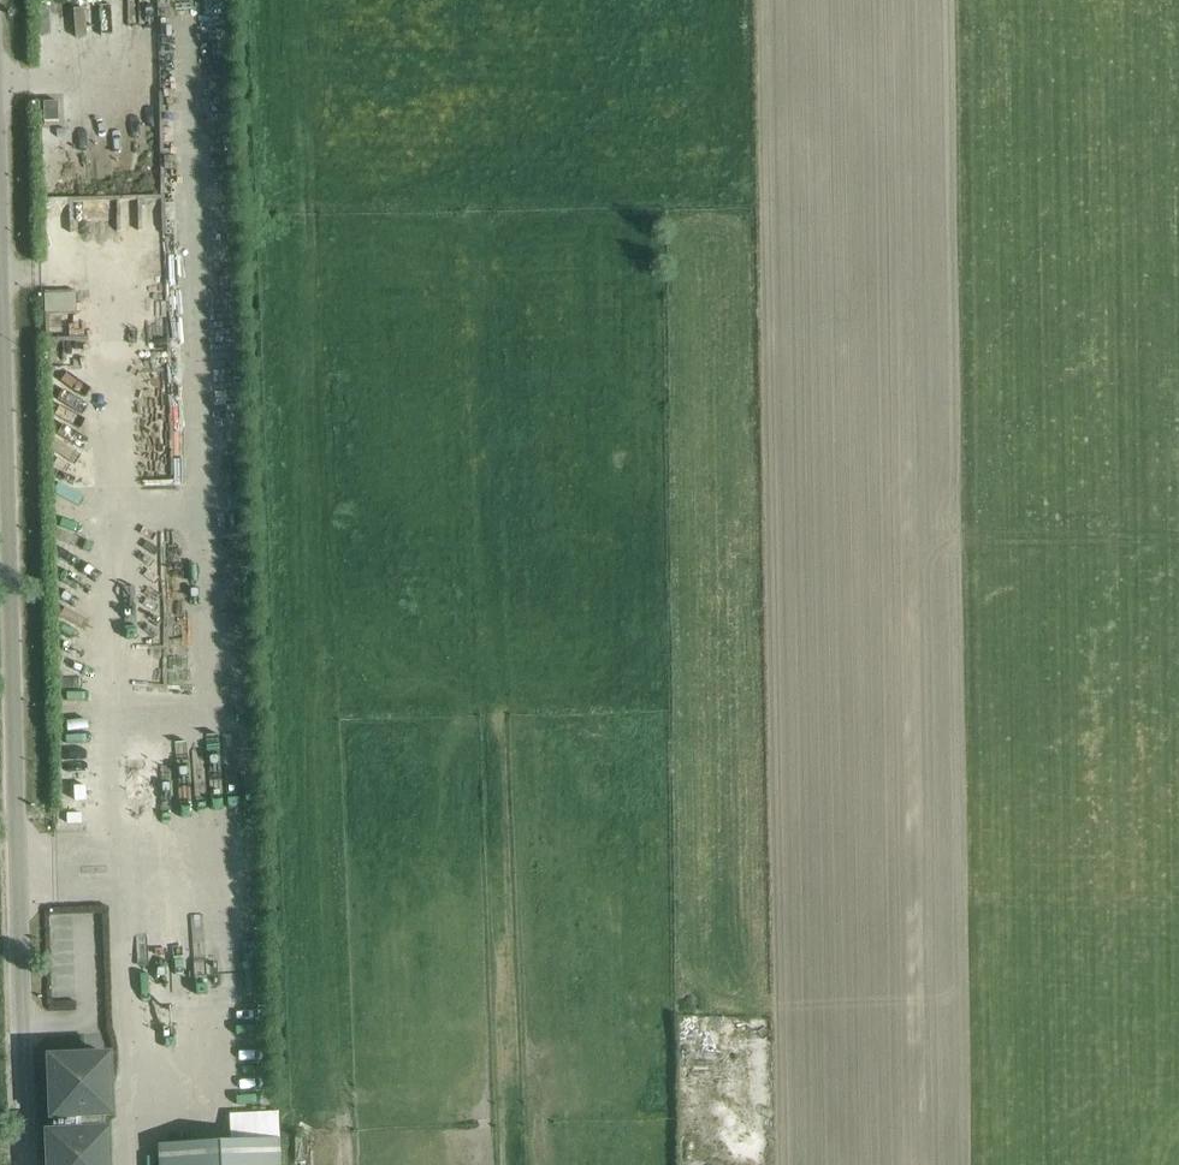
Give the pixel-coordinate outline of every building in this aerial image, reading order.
[(58,101),(44,101),(44,121),(59,121),(58,101)] [(51,290),(50,311),(81,311),(82,291),(51,290)] [(51,1164),(109,1164),(107,1131),(105,1131),(104,1114),(112,1114),(110,1074),(110,1072),(109,1056),(93,1057),(52,1058),(54,1116),(56,1116),(56,1133),(50,1133),(51,1164)] [(280,1140),(160,1146),(160,1164),(281,1164),(280,1140)]
